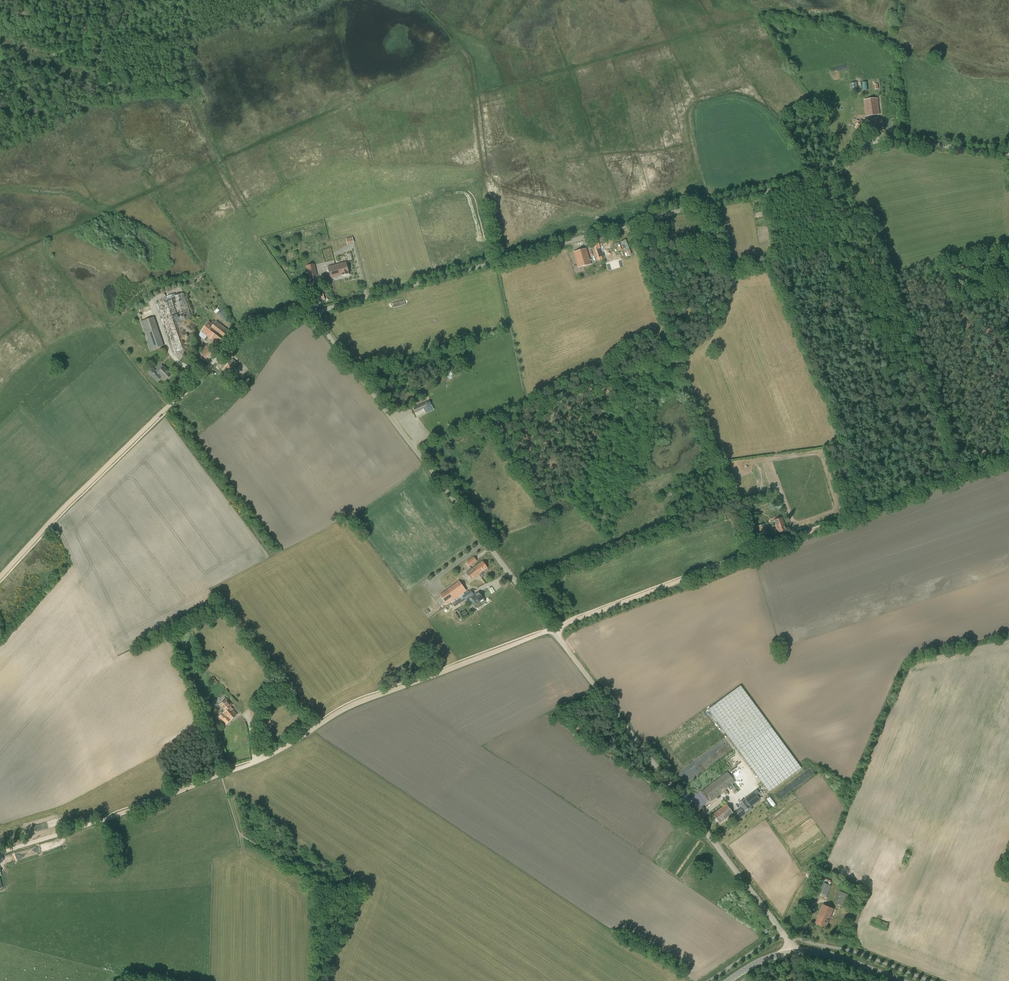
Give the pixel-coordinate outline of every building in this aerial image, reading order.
[(864,100),(867,116),(880,115),(878,103),(878,98),(864,100)] [(855,128),(861,132),(866,123),(860,120),(859,122),(857,120),(855,124),(856,125),(855,128)] [(626,239),(620,242),(626,256),(631,254),(626,239)] [(604,256),(602,248),(601,248),(599,242),(592,244),(597,261),(602,259),(602,257),(604,256)] [(622,250),(619,242),(612,244),(615,252),(622,250)] [(586,249),(574,252),(578,267),(590,264),(586,249)] [(346,262),(335,265),(337,273),(341,272),(342,276),(349,274),(346,262)] [(337,273),(335,265),(328,267),(331,279),(342,276),(341,272),(337,273)] [(315,267),(308,269),(310,278),(317,276),(315,267)] [(301,287),(306,294),(312,290),(307,283),(301,287)] [(183,293),(166,299),(174,324),(179,322),(192,318),(183,293)] [(174,324),(166,299),(157,302),(158,307),(174,353),(183,349),(174,324)] [(219,313),(225,321),(230,317),(224,309),(219,313)] [(154,317),(140,322),(150,350),(164,346),(154,317)] [(209,322),(201,332),(218,345),(229,331),(217,322),(214,325),(209,322)] [(196,356),(201,362),(205,358),(208,361),(216,353),(209,345),(196,356)] [(221,371),(226,376),(228,375),(229,376),(234,382),(239,377),(233,372),(240,365),(233,359),(221,371)] [(169,371),(168,370),(164,366),(163,367),(161,365),(158,369),(160,371),(158,372),(166,381),(172,375),(169,371)] [(453,371),(446,375),(449,380),(456,376),(453,371)] [(414,409),(416,414),(432,407),(429,402),(414,409)] [(785,525),(782,517),(773,521),(777,530),(778,530),(778,533),(786,530),(784,525),(785,525)] [(767,533),(764,524),(757,527),(761,535),(767,533)] [(477,561),(474,557),(466,562),(470,566),(477,561)] [(474,567),(472,569),(477,576),(479,574),(479,575),(479,574),(488,568),(483,561),(474,567)] [(477,576),(472,569),(466,573),(471,580),(479,575),(479,574),(477,576)] [(458,585),(453,589),(458,597),(459,597),(464,593),(466,591),(463,586),(460,588),(458,585)] [(448,592),(441,596),(447,605),(454,600),(448,592)] [(468,599),(473,606),(483,598),(479,592),(471,597),(468,599)] [(464,593),(459,597),(460,598),(458,599),(457,599),(452,602),(452,603),(451,603),(454,607),(462,601),(463,600),(464,601),(467,598),(467,599),(468,598),(465,594),(464,593)] [(708,709),(738,751),(760,780),(768,792),(801,768),(792,756),(770,727),(740,686),(708,709)] [(226,725),(238,714),(231,707),(233,705),(227,699),(220,705),(225,711),(222,714),(224,715),(220,718),(226,725)] [(254,707),(251,707),(250,707),(252,723),(258,723),(256,706),(254,707)] [(703,790),(711,800),(715,798),(728,787),(730,790),(734,787),(732,784),(735,782),(727,772),(703,790)] [(744,786),(755,780),(750,772),(739,778),(744,786)] [(759,793),(757,790),(754,791),(744,799),(738,804),(746,814),(753,809),(751,807),(761,799),(757,795),(759,793)] [(767,799),(773,807),(777,805),(771,796),(767,799)] [(698,811),(707,803),(703,798),(694,806),(698,811)] [(713,815),(719,823),(732,813),(726,805),(713,815)] [(732,815),(737,821),(744,815),(740,809),(732,815)] [(822,879),(817,891),(827,896),(828,893),(829,893),(832,886),(830,885),(832,883),(830,882),(831,881),(825,879),(825,880),(822,879)] [(835,903),(841,905),(844,898),(846,899),(848,894),(844,893),(845,890),(841,888),(840,891),(839,891),(838,893),(838,894),(835,903)] [(834,909),(823,905),(816,923),(826,927),(834,909)]
